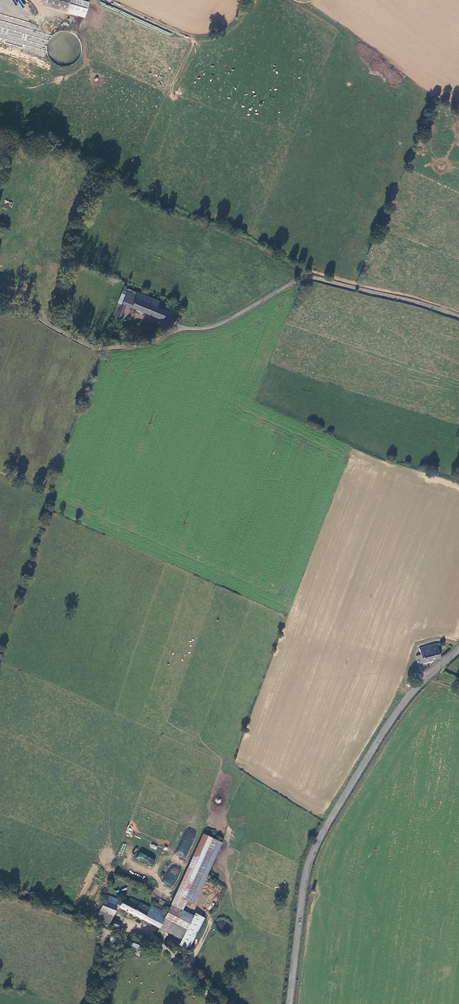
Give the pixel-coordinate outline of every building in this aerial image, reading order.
[(117,316),(121,318),(126,306),(161,319),(164,310),(152,305),(155,298),(127,288),(125,295),(122,303),(117,316)] [(435,643),(417,647),(419,653),(413,654),(415,662),(438,656),(435,643)] [(193,903),(222,841),(204,833),(175,894),(186,899),(193,903)] [(136,858),(152,866),(155,860),(139,852),(136,858)] [(160,927),(167,912),(150,904),(149,905),(130,896),(128,900),(123,897),(122,899),(106,892),(99,908),(113,915),(117,906),(160,927)] [(182,908),(186,899),(175,894),(171,903),(172,903),(182,908)] [(167,930),(182,938),(194,914),(182,908),(172,903),(167,912),(160,927),(167,930)] [(95,920),(108,926),(110,921),(111,918),(113,915),(99,908),(95,920)] [(194,914),(182,938),(179,944),(187,948),(204,915),(195,911),(194,914)] [(111,935),(110,939),(108,945),(114,947),(118,937),(111,935)] [(138,947),(142,942),(135,937),(131,942),(138,947)]
